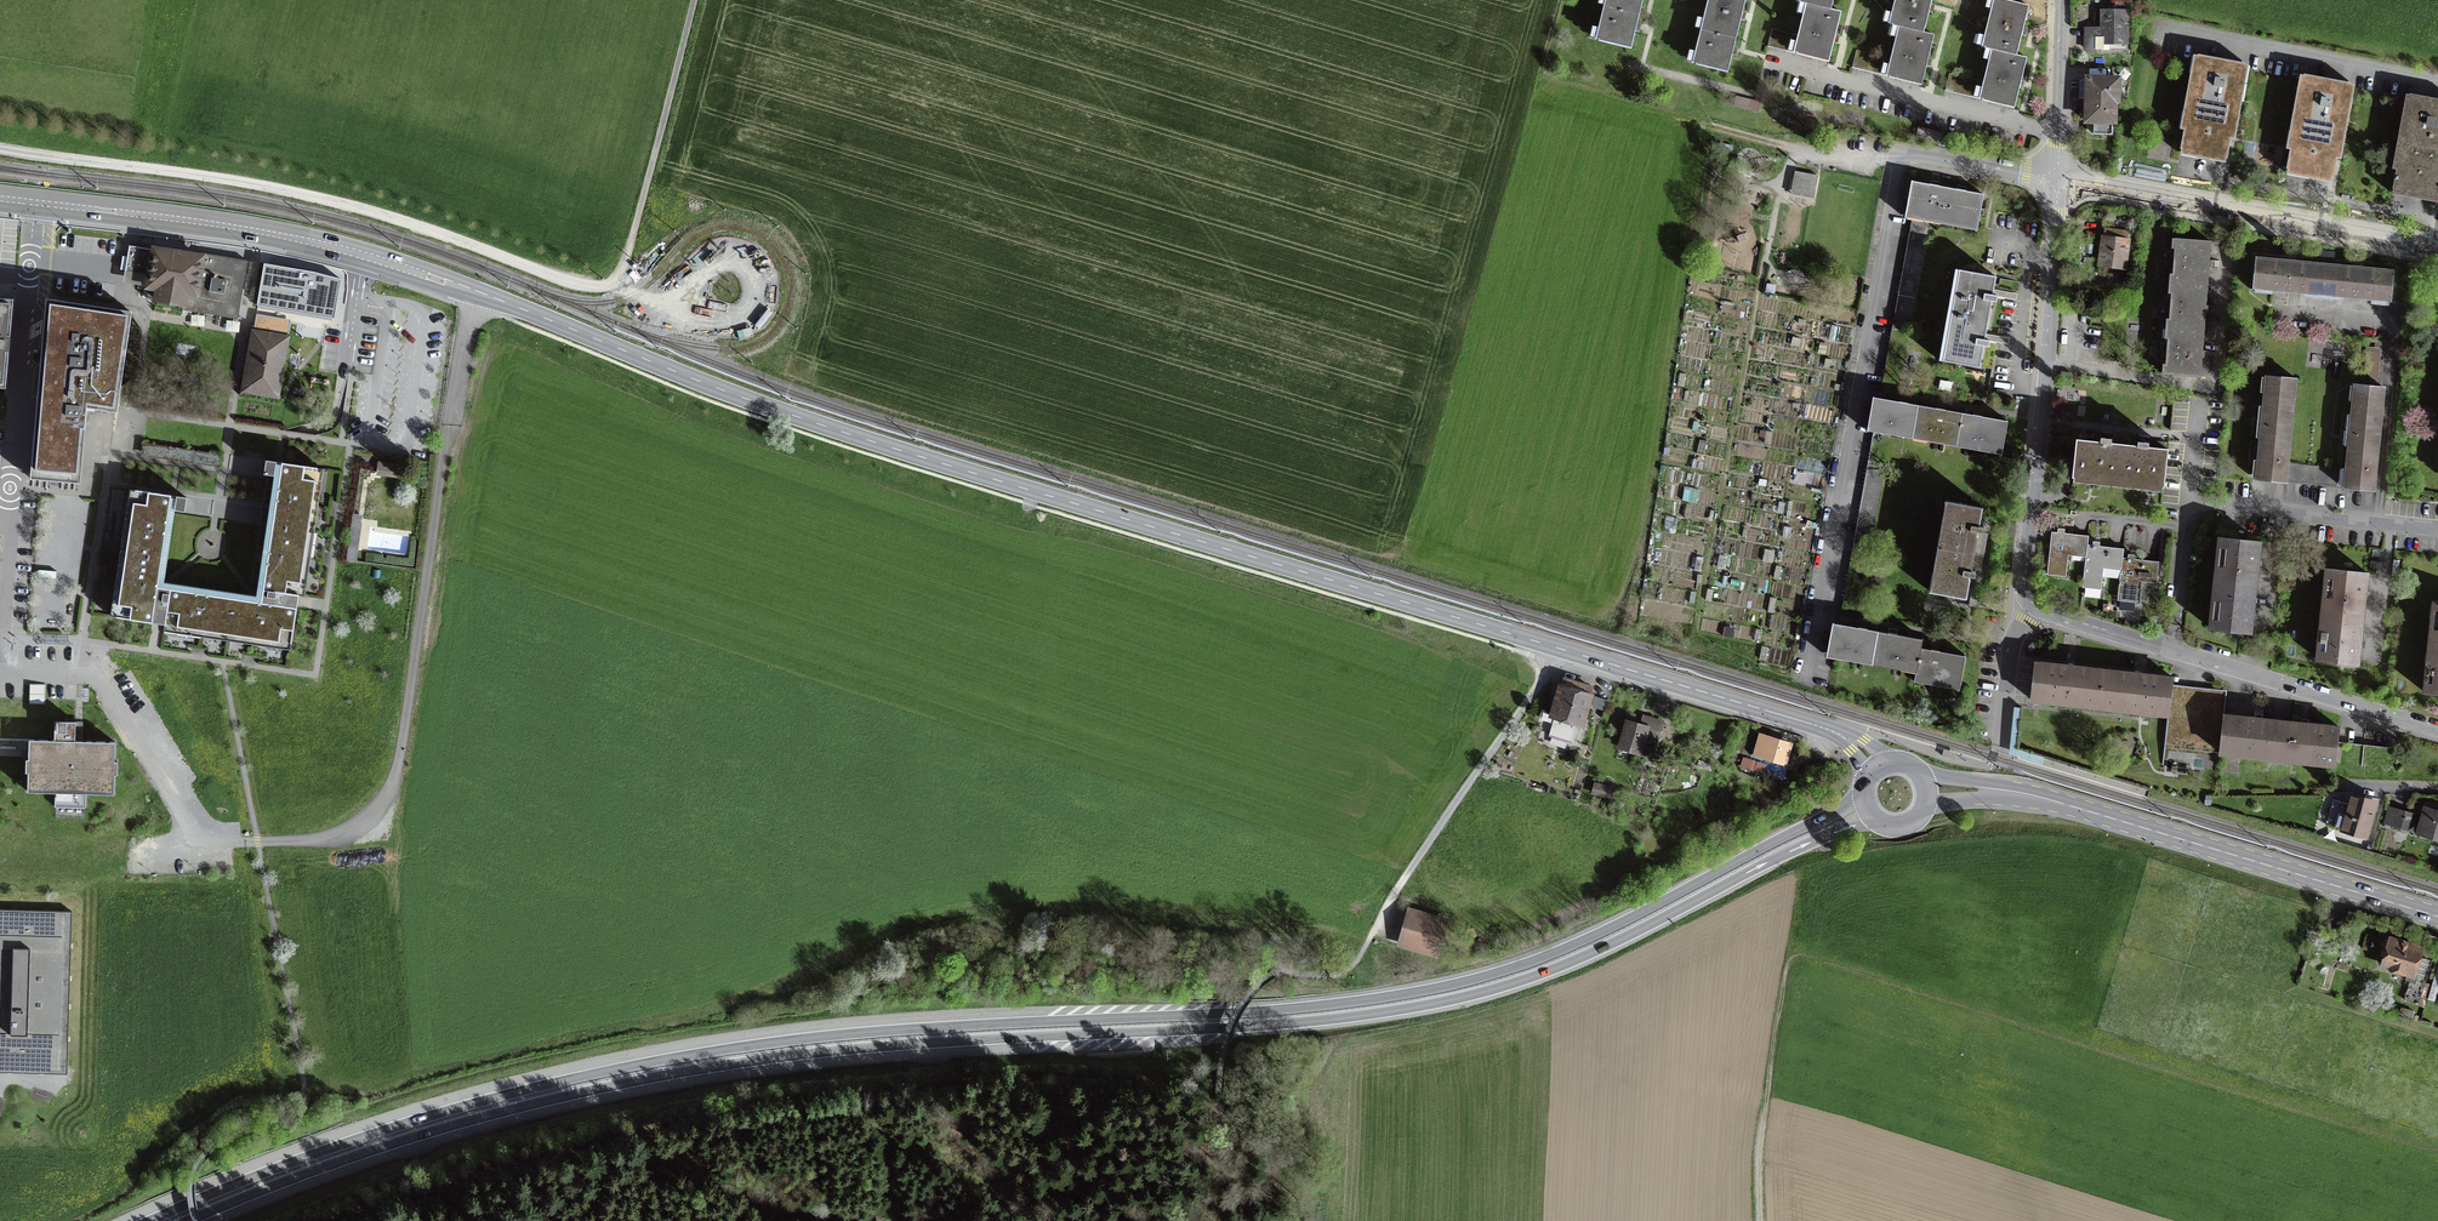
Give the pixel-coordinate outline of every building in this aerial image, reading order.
[(1602,5),(1639,15),(1643,0),(1603,0),(1602,5)] [(1732,37),(1743,0),(1706,0),(1699,28),(1732,37)] [(1805,4),(1828,10),(1831,0),(1793,0),(1805,4)] [(1920,34),(1929,0),(1892,0),(1885,25),(1897,28),(1920,34)] [(2013,56),(2025,8),(1993,0),(1989,0),(1977,47),(1989,50),(2013,56)] [(1840,14),(1828,10),(1805,4),(1797,34),(1772,27),(1767,45),(1827,61),(1840,14)] [(1630,50),(1639,15),(1602,5),(1592,41),(1630,50)] [(2129,12),(2101,11),(2101,48),(2129,49),(2129,12)] [(1732,37),(1699,28),(1690,59),(1724,68),(1732,37)] [(1920,34),(1897,28),(1889,57),(1857,49),(1852,68),(1919,85),(1931,37),(1920,34)] [(2013,56),(1989,50),(1982,79),(1949,71),(1944,90),(2014,108),(2026,60),(2013,56)] [(2248,68),(2192,57),(2174,150),(2229,161),(2248,68)] [(2085,76),(2084,99),(2121,100),(2121,77),(2085,76)] [(2354,87),(2296,77),(2278,175),(2337,185),(2354,87)] [(1738,93),(1735,104),(1760,110),(1763,100),(1738,93)] [(2120,125),(2121,100),(2084,99),(2083,124),(2120,125)] [(2405,99),(2386,194),(2437,204),(2437,105),(2405,99)] [(1794,169),(1793,193),(1817,195),(1818,171),(1794,169)] [(1930,217),(1942,219),(1948,187),(1913,180),(1907,213),(1912,214),(1930,217)] [(1983,193),(1948,187),(1942,219),(1977,226),(1983,193)] [(1927,232),(1930,217),(1912,214),(1909,228),(1927,232)] [(1918,282),(1927,232),(1909,228),(1900,279),(1918,282)] [(2130,239),(2103,236),(2099,270),(2126,273),(2130,239)] [(2171,240),(2168,283),(2208,286),(2211,243),(2171,240)] [(150,275),(154,250),(130,246),(126,271),(127,271),(150,275)] [(201,253),(200,257),(155,250),(154,250),(150,275),(146,298),(183,304),(182,307),(192,309),(192,312),(238,319),(247,261),(201,253)] [(2321,298),(2324,265),(2252,259),(2249,292),(2321,298)] [(334,318),(340,276),(266,265),(259,306),(334,318)] [(2324,265),(2321,298),(2392,304),(2395,270),(2324,265)] [(1964,273),(1956,316),(1987,323),(1996,280),(1964,273)] [(1909,330),(1918,282),(1900,279),(1891,327),(1909,330)] [(2205,329),(2208,286),(2168,283),(2165,326),(2205,329)] [(5,389),(13,299),(0,298),(0,388),(5,389)] [(87,408),(117,412),(132,312),(46,299),(37,397),(30,479),(80,483),(87,408)] [(290,320),(256,314),(243,390),(277,396),(290,320)] [(1979,368),(1987,323),(1956,316),(1947,362),(1979,368)] [(2201,380),(2205,329),(2165,326),(2162,377),(2201,380)] [(2264,377),(2259,420),(2293,424),(2298,381),(2264,377)] [(2354,386),(2350,430),(2380,433),(2385,389),(2354,386)] [(1892,429),(1914,433),(1919,405),(1873,397),(1868,425),(1875,426),(1892,429)] [(1914,433),(1958,441),(1963,413),(1919,405),(1914,433)] [(2008,422),(1963,413),(1958,441),(2003,449),(2008,422)] [(2288,463),(2293,424),(2259,420),(2252,482),(2286,486),(2286,480),(2288,463)] [(1891,438),(1892,429),(1875,426),(1873,435),(1891,438)] [(2374,490),(2380,433),(2350,430),(2344,486),(2374,490)] [(1891,438),(1873,435),(1863,492),(1880,495),(1891,438)] [(2124,480),(2128,446),(2072,441),(2069,475),(2124,480)] [(221,454),(143,442),(141,456),(219,468),(221,454)] [(2128,446),(2124,480),(2165,484),(2168,450),(2128,446)] [(171,495),(157,586),(170,588),(297,607),(299,595),(276,591),(275,597),(267,596),(268,590),(263,589),(282,462),(276,462),(256,595),(164,581),(177,496),(171,495)] [(323,469),(317,468),(318,468),(282,462),(263,589),(268,590),(267,596),(275,597),(276,591),(299,595),(304,595),(323,469)] [(400,475),(401,466),(380,463),(379,472),(400,475)] [(2311,466),(2288,463),(2286,480),(2310,483),(2311,466)] [(2336,469),(2311,466),(2310,483),(2334,485),(2336,469)] [(171,495),(135,490),(129,489),(111,616),(116,617),(152,622),(157,586),(171,495)] [(1880,495),(1863,492),(1852,548),(1870,551),(1880,495)] [(1948,504),(1940,545),(1977,552),(1985,512),(1948,504)] [(347,559),(354,560),(360,514),(354,514),(347,559)] [(2068,560),(2084,562),(2087,544),(2088,535),(2051,530),(2045,576),(2066,579),(2068,560)] [(2219,539),(2213,588),(2259,593),(2264,544),(2219,539)] [(2123,549),(2087,544),(2084,562),(2080,590),(2101,593),(2103,572),(2120,574),(2122,557),(2123,549)] [(1967,599),(1977,552),(1940,545),(1930,591),(1967,599)] [(2159,562),(2122,557),(2120,574),(2116,603),(2134,605),(2136,588),(2155,590),(2159,562)] [(2324,570),(2320,617),(2362,621),(2367,574),(2324,570)] [(162,600),(168,601),(164,624),(165,624),(164,630),(290,648),(291,643),(297,607),(170,588),(169,593),(163,592),(162,600)] [(2254,638),(2259,593),(2213,588),(2208,632),(2254,638)] [(2427,651),(2437,652),(2437,602),(2432,602),(2427,651)] [(1860,609),(1842,605),(1841,614),(1858,617),(1860,609)] [(2358,666),(2362,621),(2320,617),(2315,662),(2358,666)] [(1827,653),(1872,661),(1877,631),(1832,623),(1827,653)] [(1923,638),(1877,631),(1872,661),(1918,669),(1921,647),(1923,638)] [(1966,655),(1921,647),(1918,669),(1915,683),(1961,691),(1966,655)] [(2427,651),(2423,694),(2437,696),(2437,652),(2427,651)] [(2032,704),(2098,711),(2103,670),(2036,663),(2032,704)] [(2175,677),(2103,670),(2098,711),(2171,718),(2174,689),(2175,677)] [(1590,687),(1566,679),(1549,735),(1573,742),(1590,687)] [(2225,714),(2227,694),(2174,689),(2171,718),(2166,769),(2219,774),(2221,754),(2225,714)] [(1594,693),(1592,704),(1604,706),(1606,695),(1594,693)] [(2221,754),(2288,761),(2292,721),(2225,714),(2221,754)] [(1644,716),(1641,726),(1627,721),(1620,746),(1640,752),(1647,728),(1659,731),(1661,721),(1644,716)] [(75,740),(76,721),(55,720),(54,740),(29,739),(28,758),(26,758),(25,772),(28,772),(27,791),(55,792),(55,806),(85,807),(86,793),(113,794),(114,774),(116,775),(117,761),(114,761),(115,742),(75,740)] [(2339,726),(2292,721),(2288,761),(2335,766),(2336,762),(2337,745),(2339,726)] [(1790,744),(1761,735),(1755,754),(1784,763),(1790,744)] [(2397,751),(2337,745),(2336,762),(2396,768),(2397,751)] [(1616,789),(1596,784),(1593,793),(1614,798),(1616,789)] [(2378,802),(2348,794),(2337,834),(2367,843),(2378,802)] [(2418,817),(2387,808),(2382,826),(2413,835),(2418,817)] [(2423,808),(2415,837),(2437,843),(2437,812),(2423,808)] [(58,1068),(63,916),(0,914),(0,1066),(58,1068)] [(1404,931),(1400,943),(1436,954),(1440,942),(1446,921),(1423,914),(1417,935),(1404,931)] [(2421,947),(2383,936),(2373,969),(2410,981),(2416,961),(2417,959),(2421,947)] [(2431,963),(2417,959),(2416,961),(2410,981),(2405,999),(2418,1004),(2431,963)]
